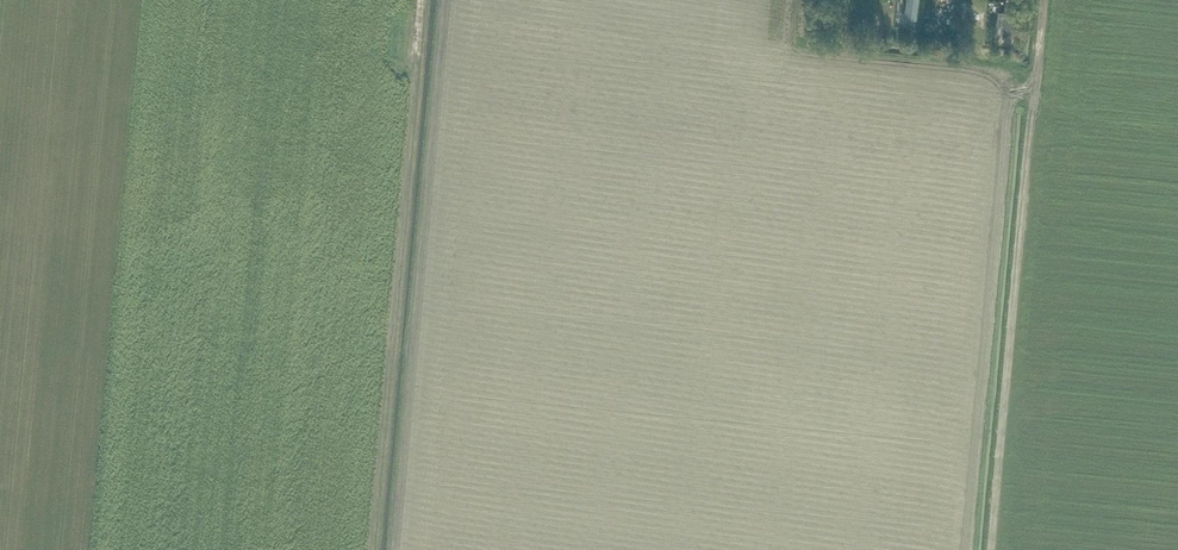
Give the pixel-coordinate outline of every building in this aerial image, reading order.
[(904,17),(914,18),(916,0),(906,0),(904,17)]
